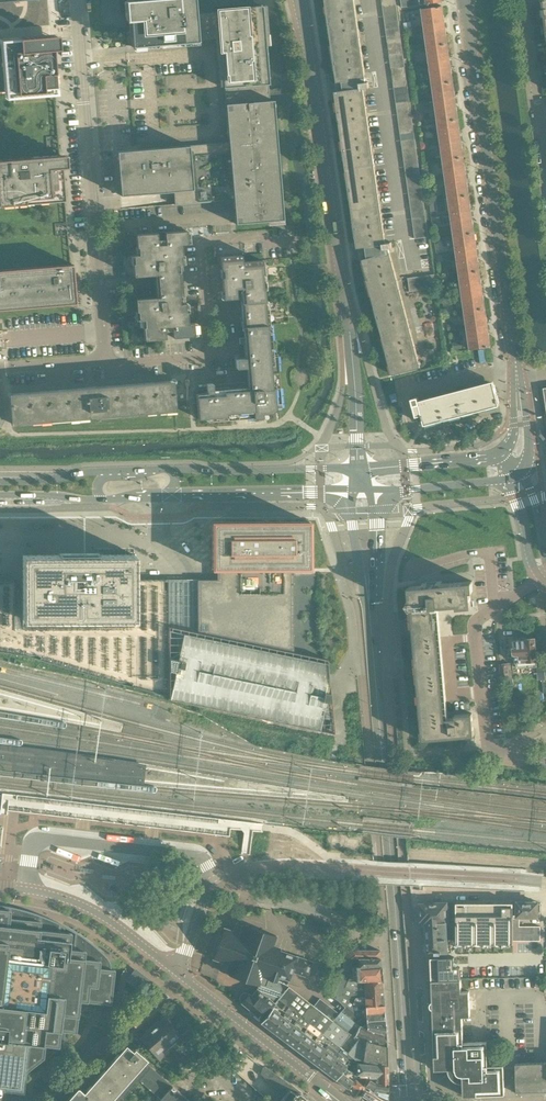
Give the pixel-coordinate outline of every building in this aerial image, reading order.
[(127,0),(129,21),(129,26),(131,45),(197,40),(195,14),(195,11),(194,0),(130,0),(127,0)] [(327,14),(331,14),(332,23),(328,23),(329,24),(332,24),(333,33),(330,33),(333,53),(336,53),(337,62),(334,62),(334,63),(338,63),(339,72),(335,72),(337,83),(340,82),(362,79),(360,60),(363,60),(362,57),(359,58),(354,21),(357,21),(357,18),(354,19),(351,0),(325,0),(327,14)] [(396,1),(382,3),(383,10),(397,8),(396,1)] [(262,6),(217,10),(217,12),(219,38),(220,51),(223,82),(235,81),(268,79),(262,6)] [(422,9),(428,47),(448,44),(443,6),(422,9)] [(397,8),(383,10),(384,16),(397,14),(397,8)] [(397,14),(384,16),(385,23),(398,21),(397,14)] [(398,21),(385,23),(386,30),(399,28),(398,21)] [(399,28),(386,30),(386,36),(400,34),(399,28)] [(3,90),(16,89),(16,93),(55,90),(55,86),(53,69),(52,49),(58,48),(56,34),(33,36),(17,37),(0,39),(0,91),(3,90)] [(400,34),(386,36),(387,43),(401,41),(400,34)] [(401,41),(387,43),(388,49),(402,47),(401,41)] [(428,47),(433,85),(454,82),(448,44),(428,47)] [(402,47),(388,49),(389,56),(403,54),(402,47)] [(403,54),(389,56),(390,62),(404,60),(403,54)] [(404,60),(390,62),(391,69),(405,67),(404,60)] [(405,67),(391,69),(392,75),(406,73),(405,67)] [(406,73),(392,75),(393,82),(407,80),(406,73)] [(341,91),(335,92),(336,100),(336,102),(339,121),(342,141),(345,160),(348,180),(350,199),(353,219),(356,238),(356,242),(357,248),(363,247),(365,259),(387,253),(388,253),(388,249),(392,248),(391,242),(386,243),(364,89),(369,88),(368,82),(364,83),(364,79),(362,79),(340,82),(341,91)] [(407,80),(393,82),(394,88),(408,86),(407,80)] [(433,85),(438,123),(459,120),(454,82),(433,85)] [(408,86),(394,88),(395,95),(408,93),(408,86)] [(408,93),(395,95),(396,102),(409,100),(408,93)] [(409,100),(396,102),(397,108),(410,106),(409,100)] [(233,202),(235,226),(283,222),(273,103),(270,103),(269,103),(225,107),(233,202)] [(410,106),(397,108),(397,115),(411,113),(410,106)] [(411,113),(397,115),(398,121),(412,119),(411,113)] [(412,119),(398,121),(399,128),(413,126),(412,119)] [(438,123),(444,161),(464,158),(459,120),(438,123)] [(413,126),(399,128),(400,134),(414,132),(413,126)] [(414,132),(400,134),(401,141),(415,139),(414,132)] [(415,139),(401,141),(402,147),(416,145),(415,139)] [(194,145),(116,151),(120,195),(173,191),(174,197),(175,205),(198,203),(194,145)] [(416,145),(402,147),(403,154),(417,152),(416,145)] [(417,152),(403,154),(404,160),(418,158),(417,152)] [(64,200),(61,168),(67,167),(66,155),(60,155),(0,160),(0,205),(64,200)] [(418,158),(404,160),(405,167),(418,165),(418,158)] [(444,161),(449,198),(470,195),(464,158),(444,161)] [(418,165),(405,167),(406,174),(419,172),(418,165)] [(419,172),(406,174),(407,180),(420,178),(419,172)] [(420,178),(407,180),(408,187),(421,185),(420,178)] [(421,185),(408,187),(408,193),(422,191),(421,185)] [(422,191),(408,193),(409,200),(423,198),(422,191)] [(449,198),(454,236),(475,233),(470,195),(449,198)] [(423,198),(409,200),(410,206),(424,204),(423,198)] [(424,204),(410,206),(411,213),(425,211),(424,204)] [(425,211),(411,213),(412,219),(426,217),(425,211)] [(426,217),(412,219),(413,226),(427,224),(426,217)] [(427,224),(413,226),(414,232),(428,230),(427,224)] [(428,230),(414,232),(415,239),(417,239),(428,237),(429,237),(428,230)] [(143,327),(144,340),(165,338),(164,326),(172,326),(173,337),(195,336),(194,323),(188,323),(187,311),(186,312),(185,304),(186,304),(186,303),(185,303),(184,296),(182,271),(182,264),(183,264),(183,263),(182,263),(181,256),(183,256),(181,244),(187,244),(186,231),(136,235),(137,248),(138,248),(139,255),(132,255),(132,256),(133,256),(134,263),(133,264),(134,277),(158,275),(158,281),(155,281),(156,291),(159,291),(159,297),(136,299),(137,312),(138,312),(138,319),(137,319),(137,320),(144,320),(144,327),(143,327)] [(454,236),(460,274),(480,271),(475,233),(454,236)] [(365,259),(362,260),(365,270),(368,269),(370,278),(367,279),(367,280),(371,279),(373,287),(370,288),(375,308),(378,307),(381,316),(377,317),(378,318),(381,317),(383,326),(380,327),(385,346),(388,345),(390,354),(387,355),(388,356),(391,355),(393,363),(390,364),(392,375),(420,367),(420,366),(417,366),(410,340),(413,339),(412,337),(409,338),(402,312),(405,311),(405,309),(402,310),(392,274),(395,273),(395,271),(391,271),(389,262),(387,253),(365,259)] [(219,273),(211,274),(212,292),(215,292),(216,300),(236,298),(236,288),(243,288),(244,302),(243,302),(245,327),(247,327),(247,337),(239,338),(240,344),(244,343),(245,358),(235,359),(236,368),(250,367),(251,389),(229,391),(228,387),(213,388),(212,383),(207,384),(207,393),(196,394),(198,419),(226,416),(226,421),(255,418),(255,412),(258,412),(258,414),(276,412),(276,409),(282,408),(281,404),(277,354),(273,354),(271,325),(267,325),(265,302),(266,302),(265,289),(263,289),(263,282),(264,282),(264,281),(263,281),(262,274),(263,273),(262,260),(242,262),(241,255),(218,257),(218,264),(219,273)] [(76,303),(73,264),(0,270),(0,310),(76,303)] [(210,265),(211,274),(219,273),(218,264),(210,265)] [(460,274),(465,312),(486,309),(480,271),(460,274)] [(434,275),(427,276),(429,289),(436,288),(434,275)] [(427,276),(421,277),(423,290),(429,289),(427,276)] [(416,291),(414,277),(407,278),(409,292),(416,291)] [(421,277),(414,277),(416,291),(423,290),(421,277)] [(486,309),(465,312),(470,350),(491,347),(486,309)] [(173,382),(173,383),(173,380),(9,394),(10,396),(9,396),(11,422),(12,422),(12,424),(175,410),(175,408),(175,406),(173,382)] [(412,400),(416,417),(417,416),(418,421),(423,420),(424,425),(499,405),(494,385),(420,405),(418,397),(412,398),(412,400)] [(217,580),(197,580),(197,632),(293,652),(293,568),(309,568),(309,521),(212,522),(212,568),(217,568),(217,580)] [(23,558),(22,558),(22,591),(22,620),(135,619),(134,579),(134,558),(134,555),(131,555),(131,554),(98,554),(98,553),(58,554),(26,555),(23,555),(23,558)] [(26,656),(120,684),(135,688),(169,696),(168,579),(134,579),(135,619),(22,620),(22,591),(15,591),(15,580),(0,580),(0,652),(26,656)] [(411,609),(423,740),(474,736),(472,713),(471,713),(471,716),(445,718),(435,607),(470,603),(471,606),(472,606),(470,583),(472,582),(472,581),(440,584),(409,587),(410,597),(407,603),(411,609)] [(184,630),(169,626),(169,699),(334,733),(329,680),(328,660),(191,631),(184,630)] [(516,668),(537,667),(536,661),(537,661),(535,638),(525,639),(525,640),(514,641),(515,648),(511,649),(511,653),(507,654),(508,657),(510,657),(510,658),(512,658),(512,657),(515,657),(516,663),(516,668)] [(499,664),(502,685),(509,684),(507,664),(499,664)] [(13,763),(14,753),(0,751),(0,762),(13,763)] [(9,794),(7,810),(8,810),(13,811),(43,814),(81,819),(152,827),(220,835),(229,836),(230,828),(231,820),(45,798),(9,794)] [(519,902),(513,902),(513,916),(539,917),(540,915),(540,904),(541,903),(537,903),(536,903),(535,903),(535,901),(530,901),(530,902),(528,902),(525,902),(525,901),(519,901),(519,902)] [(446,903),(421,905),(421,915),(424,915),(424,920),(426,920),(426,924),(428,923),(428,927),(427,927),(439,927),(439,923),(445,923),(447,923),(446,911),(446,906),(446,904),(446,903)] [(503,908),(456,908),(456,943),(513,943),(513,935),(517,935),(517,941),(540,941),(540,926),(519,926),(519,918),(513,918),(513,916),(513,903),(502,903),(502,904),(503,904),(503,908)] [(5,1088),(12,1089),(22,1090),(24,1074),(40,1060),(63,1042),(65,1031),(71,1032),(76,1032),(77,1020),(78,1017),(79,1008),(79,1007),(79,1001),(111,1005),(115,970),(110,969),(110,968),(110,966),(110,964),(109,963),(109,962),(108,960),(107,959),(107,958),(105,956),(104,955),(96,948),(89,942),(87,940),(75,932),(72,930),(62,925),(52,921),(49,920),(36,914),(24,911),(23,911),(12,908),(9,907),(6,907),(0,906),(0,1087),(5,1088)] [(215,951),(212,959),(222,962),(219,970),(228,973),(228,975),(258,985),(257,989),(274,1004),(275,1004),(278,1000),(283,994),(276,982),(276,980),(287,984),(292,971),(307,977),(312,962),(279,950),(280,948),(273,946),(276,936),(246,925),(245,926),(236,923),(233,931),(223,928),(220,936),(214,950),(215,951)] [(425,943),(423,945),(424,951),(425,952),(427,953),(429,953),(451,952),(450,934),(448,934),(447,923),(445,923),(439,923),(439,927),(427,927),(427,928),(426,928),(426,942),(425,943)] [(346,950),(346,957),(351,958),(380,959),(380,951),(371,950),(362,950),(346,950)] [(338,984),(333,997),(339,1001),(339,1002),(341,998),(342,993),(345,988),(347,981),(349,976),(350,975),(351,968),(353,968),(353,966),(355,966),(359,966),(359,968),(381,967),(381,959),(380,959),(351,958),(346,957),(346,960),(344,960),(342,976),(338,984)] [(454,957),(430,958),(431,976),(431,981),(460,980),(460,967),(454,967),(454,957)] [(349,976),(347,981),(351,981),(356,982),(357,982),(364,982),(364,981),(382,981),(381,967),(359,968),(359,966),(355,966),(353,966),(353,968),(351,968),(350,975),(349,976)] [(431,1002),(430,1004),(430,1006),(431,1008),(432,1009),(433,1030),(434,1048),(435,1069),(448,1069),(448,1070),(449,1072),(449,1074),(450,1075),(451,1077),(452,1078),(453,1079),(454,1080),(455,1081),(457,1081),(459,1082),(461,1082),(462,1083),(463,1082),(463,1096),(505,1094),(504,1065),(503,1065),(488,1066),(487,1042),(463,1043),(462,1017),(470,1017),(470,1007),(469,1001),(469,991),(461,991),(460,980),(431,981),(432,997),(432,1001),(431,1002)] [(347,981),(345,988),(357,990),(383,989),(382,981),(364,981),(364,982),(357,982),(356,982),(351,981),(347,981)] [(283,994),(278,1000),(285,1005),(288,1007),(299,1016),(300,1017),(310,1004),(288,987),(283,994)] [(345,988),(342,993),(353,997),(352,997),(355,998),(365,998),(365,999),(383,997),(383,989),(357,990),(345,988)] [(240,998),(240,999),(240,1000),(240,1001),(241,1001),(241,1002),(242,1002),(241,1003),(253,1012),(251,1015),(260,1022),(274,1004),(257,989),(251,996),(249,994),(248,994),(247,994),(247,993),(246,993),(245,993),(244,993),(243,993),(243,994),(242,994),(241,995),(240,996),(240,997),(240,998)] [(342,993),(341,998),(356,1008),(360,1008),(384,1007),(384,1005),(383,997),(365,999),(365,998),(355,998),(352,997),(353,997),(342,993)] [(341,998),(339,1002),(345,1008),(346,1006),(354,1012),(357,1015),(357,1016),(361,1016),(361,1017),(363,1017),(363,1018),(367,1018),(385,1016),(384,1007),(360,1008),(356,1008),(341,998)] [(319,999),(313,1007),(321,1013),(331,1021),(337,1013),(319,999)] [(274,1004),(260,1022),(271,1030),(285,1012),(288,1007),(285,1005),(281,1010),(275,1004),(274,1004)] [(310,1004),(300,1017),(309,1024),(311,1025),(316,1019),(321,1013),(313,1007),(310,1004)] [(346,1006),(345,1008),(355,1020),(357,1023),(361,1022),(386,1026),(385,1016),(367,1018),(363,1018),(363,1017),(361,1017),(361,1016),(357,1016),(357,1015),(354,1012),(346,1006)] [(285,1012),(271,1030),(281,1038),(295,1020),(299,1016),(288,1007),(285,1012)] [(339,1014),(332,1021),(340,1027),(345,1031),(347,1032),(355,1021),(355,1020),(345,1008),(339,1014)] [(321,1013),(316,1019),(335,1034),(345,1041),(350,1034),(347,1032),(345,1031),(340,1027),(332,1021),(331,1021),(321,1013)] [(295,1020),(281,1038),(293,1047),(306,1028),(309,1024),(300,1017),(299,1016),(295,1020)] [(159,1020),(151,1026),(170,1048),(176,1042),(179,1045),(184,1041),(186,1044),(191,1040),(195,1046),(203,1039),(190,1028),(180,1036),(164,1017),(160,1021),(159,1020)] [(316,1019),(311,1025),(320,1033),(331,1041),(340,1048),(345,1041),(335,1034),(316,1019)] [(361,1022),(357,1023),(360,1026),(361,1027),(368,1030),(386,1035),(386,1026),(361,1022)] [(200,1024),(194,1030),(201,1035),(206,1029),(200,1024)] [(306,1028),(293,1047),(303,1055),(320,1033),(311,1025),(309,1024),(306,1028)] [(170,1048),(151,1026),(144,1033),(145,1034),(140,1038),(160,1061),(165,1057),(163,1054),(170,1048)] [(360,1026),(354,1036),(359,1039),(360,1039),(387,1046),(386,1035),(368,1030),(361,1027),(360,1026)] [(320,1033),(303,1055),(314,1063),(331,1041),(320,1033)] [(359,1039),(347,1054),(352,1057),(353,1058),(356,1060),(363,1061),(387,1065),(387,1051),(387,1046),(360,1039),(359,1039)] [(331,1041),(314,1063),(325,1071),(339,1053),(342,1049),(340,1048),(331,1041)] [(125,1045),(84,1093),(92,1100),(121,1100),(139,1080),(157,1096),(155,1098),(155,1100),(156,1100),(189,1100),(125,1045)] [(339,1053),(325,1071),(335,1079),(344,1068),(349,1061),(350,1062),(353,1058),(352,1057),(347,1054),(342,1049),(339,1053)] [(358,1063),(357,1075),(359,1075),(359,1078),(358,1081),(363,1085),(365,1086),(369,1080),(376,1084),(388,1084),(387,1065),(363,1061),(363,1064),(358,1063)] [(515,1063),(516,1093),(545,1092),(545,1062),(515,1063)] [(265,1067),(264,1067),(263,1067),(262,1068),(261,1072),(261,1073),(261,1074),(261,1075),(284,1095),(280,1100),(279,1100),(311,1100),(265,1067)] [(344,1068),(335,1079),(347,1088),(356,1095),(359,1090),(350,1085),(355,1079),(357,1078),(348,1071),(344,1068)] [(355,1079),(350,1085),(359,1090),(363,1085),(358,1081),(355,1079)] [(369,1080),(365,1086),(373,1091),(374,1088),(388,1094),(388,1084),(376,1084),(369,1080)] [(359,1090),(365,1090),(371,1093),(385,1100),(388,1100),(388,1094),(374,1088),(373,1091),(365,1086),(363,1085),(359,1090)] [(84,1093),(79,1089),(68,1100),(92,1100),(84,1093)] [(356,1096),(363,1100),(385,1100),(371,1093),(365,1090),(359,1090),(356,1095),(356,1096)]
